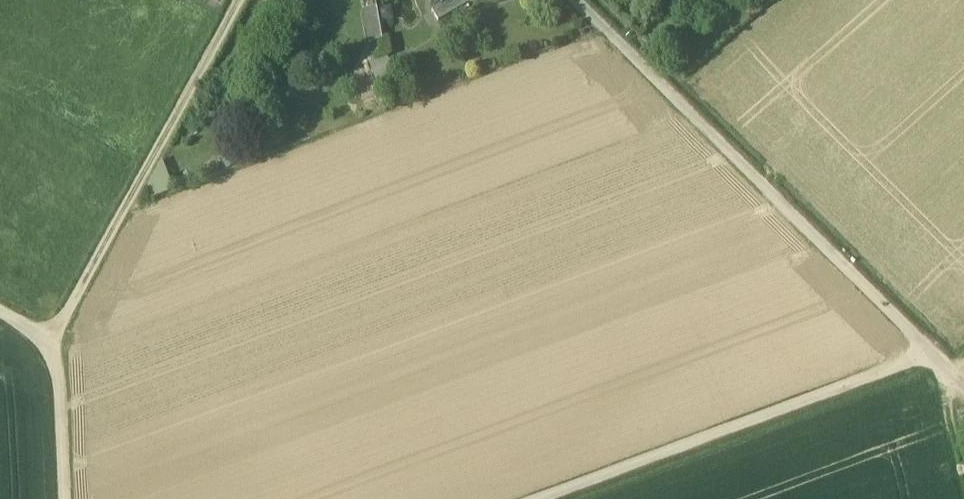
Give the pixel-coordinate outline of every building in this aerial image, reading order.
[(444,6),(433,13),(438,22),(469,5),(466,0),(455,0),(444,6)] [(377,10),(364,12),(369,44),(382,41),(377,10)]
